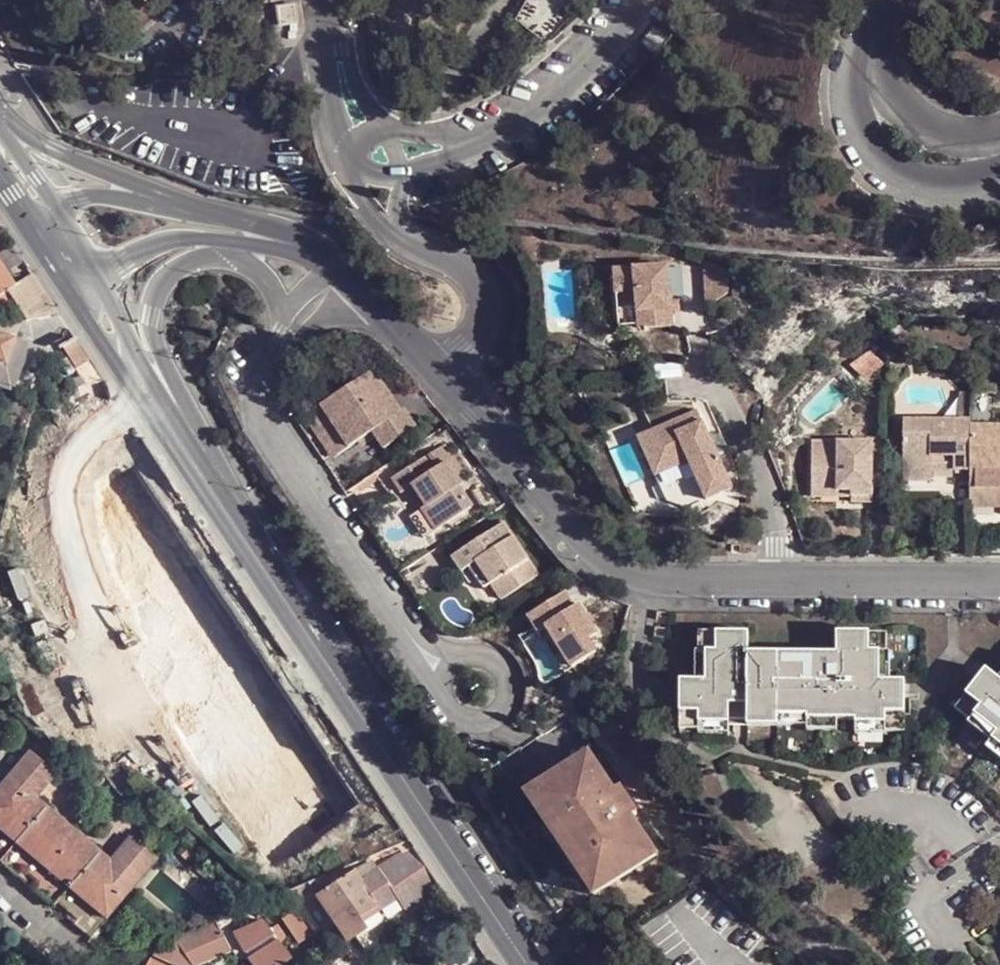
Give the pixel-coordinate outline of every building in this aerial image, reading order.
[(653,24),(639,44),(654,55),(668,35),(653,24)] [(0,266),(0,295),(4,293),(13,287),(0,266)] [(678,329),(672,269),(619,274),(621,296),(641,294),(644,332),(678,329)] [(60,313),(34,273),(22,281),(24,296),(26,320),(60,313)] [(24,296),(22,281),(13,287),(4,293),(12,305),(24,296)] [(4,362),(13,337),(0,334),(0,360),(4,362)] [(90,359),(74,334),(61,335),(60,338),(72,357),(68,360),(75,369),(90,359)] [(13,337),(4,362),(16,366),(18,357),(13,355),(18,339),(13,337)] [(375,372),(312,415),(339,456),(374,433),(385,450),(418,428),(406,410),(402,413),(375,372)] [(737,489),(703,410),(643,436),(660,475),(693,461),(711,501),(737,489)] [(937,466),(937,454),(958,454),(958,467),(974,466),(974,424),(974,419),(907,420),(908,477),(936,476),(937,466)] [(974,466),(974,497),(999,497),(999,424),(974,424),(974,466)] [(451,449),(442,437),(392,471),(401,484),(411,477),(426,499),(422,502),(435,522),(468,500),(455,480),(459,477),(453,468),(444,454),(451,449)] [(876,439),(816,439),(815,482),(840,482),(840,492),(854,492),(855,498),(877,499),(877,484),(890,484),(890,453),(876,453),(876,439)] [(451,449),(444,454),(453,468),(461,464),(451,449)] [(958,454),(937,454),(937,466),(958,467),(958,454)] [(840,482),(815,482),(815,492),(840,492),(840,482)] [(538,575),(503,523),(451,557),(460,572),(467,566),(474,562),(488,584),(500,601),(538,575)] [(488,584),(474,562),(467,566),(481,588),(488,584)] [(556,598),(520,622),(531,638),(538,633),(563,673),(587,657),(580,646),(590,640),(570,610),(566,613),(556,598)] [(702,734),(733,735),(734,727),(812,727),(813,729),(841,730),(842,720),(859,720),(860,732),(892,734),(891,730),(910,729),(910,680),(895,680),(895,650),(889,651),(889,631),(840,633),(840,653),(753,654),(753,632),(703,633),(703,651),(699,651),(699,680),(684,681),(684,700),(684,732),(702,732),(702,734)] [(538,633),(531,638),(556,678),(563,673),(538,633)] [(989,672),(958,712),(968,719),(967,721),(989,740),(983,746),(999,760),(999,680),(989,672)] [(28,751),(0,784),(0,856),(1,857),(0,858),(0,863),(21,881),(24,877),(56,904),(72,918),(70,922),(89,939),(157,859),(130,834),(110,858),(39,797),(58,774),(28,751)] [(585,754),(530,789),(596,891),(651,855),(627,818),(633,814),(615,788),(610,791),(585,754)] [(118,789),(109,780),(103,786),(113,796),(118,789)] [(530,789),(524,793),(589,895),(596,891),(530,789)] [(354,871),(318,895),(348,941),(363,931),(364,929),(358,920),(395,894),(407,912),(429,897),(447,925),(459,917),(412,845),(359,880),(354,871)] [(328,881),(326,877),(289,893),(295,901),(328,881)] [(285,899),(272,904),(276,914),(289,908),(285,899)] [(253,964),(273,964),(288,957),(263,911),(232,928),(253,964)] [(219,924),(153,950),(154,954),(148,964),(176,964),(177,964),(180,964),(200,964),(232,951),(224,935),(233,931),(229,920),(219,924)]
